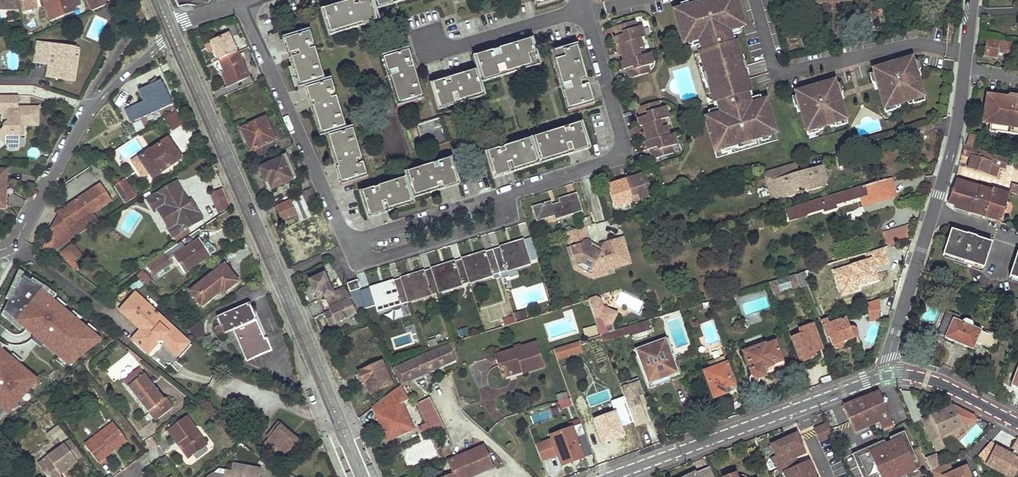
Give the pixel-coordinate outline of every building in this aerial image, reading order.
[(19,9),(18,0),(0,0),(0,9),(19,9)] [(24,11),(36,8),(34,0),(22,0),(24,11)] [(45,2),(51,19),(76,9),(75,6),(80,4),(78,0),(50,0),(45,2)] [(355,0),(348,3),(356,28),(379,20),(375,9),(370,11),(371,15),(359,19),(357,15),(360,14),(355,0)] [(355,0),(360,14),(370,11),(375,9),(372,0),(356,0),(355,0)] [(376,2),(375,0),(372,0),(375,9),(397,3),(396,0),(381,0),(376,2)] [(737,0),(708,0),(673,10),(683,44),(688,43),(698,40),(700,45),(702,51),(703,54),(701,59),(711,95),(715,98),(717,102),(718,108),(720,113),(709,116),(704,117),(714,152),(776,134),(766,100),(761,101),(750,104),(749,99),(747,93),(746,89),(748,85),(746,76),(743,66),(740,57),(738,49),(734,46),(732,42),(731,36),(729,31),(740,28),(744,26),(737,0)] [(320,11),(326,32),(346,26),(347,30),(356,28),(348,3),(320,11)] [(360,14),(357,15),(359,19),(371,15),(370,11),(360,14)] [(652,64),(649,53),(645,54),(640,38),(644,37),(641,26),(636,27),(634,20),(614,27),(616,36),(614,37),(618,52),(620,51),(621,54),(623,60),(621,61),(623,69),(626,68),(629,78),(650,72),(647,65),(652,64)] [(236,36),(231,24),(225,26),(231,38),(236,36)] [(346,26),(326,32),(328,36),(347,30),(346,26)] [(731,36),(741,33),(740,28),(729,31),(731,36)] [(307,30),(295,34),(296,39),(301,37),(305,49),(300,51),(299,50),(287,53),(289,61),(314,53),(307,30)] [(217,60),(236,52),(227,34),(210,42),(217,60)] [(295,34),(282,38),(287,53),(299,50),(296,39),(295,34)] [(299,50),(300,51),(305,49),(301,37),(296,39),(299,50)] [(499,49),(507,74),(514,72),(513,69),(539,61),(532,39),(499,49)] [(700,45),(698,40),(688,43),(689,48),(700,45)] [(987,40),(984,56),(995,58),(996,51),(1016,54),(1017,45),(987,40)] [(38,42),(36,58),(51,60),(50,65),(48,77),(69,80),(70,71),(76,72),(78,58),(75,57),(77,48),(38,42)] [(575,45),(552,51),(559,77),(557,78),(559,86),(585,79),(575,45)] [(408,48),(394,52),(395,58),(397,57),(400,66),(412,63),(408,48)] [(499,49),(487,52),(491,65),(496,64),(497,69),(483,74),(481,68),(477,70),(480,82),(507,74),(499,49)] [(552,51),(549,52),(557,78),(559,77),(552,51)] [(227,86),(213,92),(216,99),(250,84),(243,68),(236,52),(217,60),(225,76),(222,77),(227,86)] [(394,52),(382,56),(389,78),(414,71),(412,63),(400,66),(401,68),(394,70),(391,59),(395,58),(394,52)] [(487,52),(473,57),(477,70),(481,68),(491,65),(487,52)] [(289,61),(291,68),(294,67),(301,87),(298,88),(298,89),(304,87),(316,84),(329,80),(329,78),(323,80),(314,53),(289,61)] [(391,59),(394,70),(401,68),(400,66),(397,57),(395,58),(391,59)] [(923,97),(911,57),(871,69),(883,109),(923,97)] [(539,61),(513,69),(514,72),(540,64),(539,61)] [(491,65),(481,68),(483,74),(497,69),(496,64),(491,65)] [(294,67),(291,68),(298,88),(301,87),(294,67)] [(477,70),(450,78),(458,103),(465,101),(465,98),(484,92),(480,82),(477,70)] [(400,105),(422,98),(414,71),(389,78),(391,85),(394,85),(400,105)] [(450,78),(443,80),(446,92),(448,91),(450,98),(438,102),(436,97),(432,98),(436,110),(458,103),(450,78)] [(585,79),(559,86),(567,113),(579,109),(577,104),(572,106),(568,91),(574,89),(576,94),(588,90),(585,79)] [(165,91),(161,80),(139,89),(144,101),(138,103),(138,102),(131,105),(132,106),(125,109),(130,121),(135,119),(135,121),(172,104),(166,90),(165,91)] [(329,80),(316,84),(317,87),(323,85),(327,97),(321,99),(321,98),(309,102),(311,109),(336,102),(329,80)] [(443,80),(428,85),(432,98),(436,97),(436,95),(446,92),(443,80)] [(845,120),(834,80),(794,92),(806,132),(845,120)] [(316,84),(304,87),(309,102),(321,98),(317,87),(316,84)] [(323,85),(317,87),(321,98),(321,99),(327,97),(323,85)] [(394,85),(391,85),(397,106),(400,105),(394,85)] [(568,91),(572,106),(577,104),(579,104),(576,94),(574,89),(568,91)] [(588,90),(576,94),(579,104),(577,104),(579,109),(592,106),(588,90)] [(446,92),(436,95),(436,97),(438,102),(450,98),(448,91),(446,92)] [(484,92),(465,98),(465,101),(484,95),(484,92)] [(9,112),(8,122),(7,122),(6,122),(6,123),(5,123),(5,124),(4,125),(4,126),(4,127),(0,131),(0,138),(8,147),(18,147),(19,138),(23,133),(24,125),(38,126),(39,107),(18,106),(18,95),(0,94),(0,112),(4,112),(9,112)] [(750,104),(761,101),(760,96),(749,99),(750,104)] [(1017,97),(1015,97),(1012,100),(1008,99),(993,96),(992,101),(985,99),(985,104),(983,104),(982,110),(980,115),(982,115),(981,120),(989,122),(989,124),(1010,127),(1017,128),(1017,97)] [(652,159),(673,153),(671,146),(676,145),(672,133),(668,135),(663,119),(668,117),(665,107),(660,108),(658,101),(637,107),(640,117),(637,118),(640,126),(642,125),(644,131),(644,134),(642,135),(647,150),(649,149),(652,159)] [(328,135),(350,128),(350,126),(344,128),(336,102),(311,109),(313,117),(316,116),(322,135),(319,136),(320,137),(325,136),(328,135)] [(718,108),(708,111),(709,116),(720,113),(718,108)] [(173,113),(164,118),(172,130),(181,125),(173,113)] [(316,116),(313,117),(319,136),(322,135),(316,116)] [(426,149),(448,142),(439,116),(416,123),(423,144),(424,144),(429,143),(429,145),(425,146),(426,149)] [(250,151),(274,139),(264,117),(245,126),(242,127),(247,138),(245,139),(250,151)] [(582,124),(561,130),(568,155),(576,153),(572,141),(570,141),(569,136),(579,133),(580,137),(586,135),(582,124)] [(1010,127),(1009,134),(1017,135),(1017,128),(1010,127)] [(334,164),(359,156),(350,128),(328,135),(335,155),(332,156),(334,164)] [(561,130),(532,139),(539,161),(558,156),(558,158),(568,155),(561,130)] [(579,133),(569,136),(570,141),(572,141),(580,138),(580,137),(579,133)] [(977,136),(970,133),(967,144),(974,146),(977,136)] [(328,135),(325,136),(332,156),(335,155),(328,135)] [(586,135),(580,137),(580,138),(572,141),(576,153),(590,149),(586,135)] [(174,148),(168,138),(165,140),(171,150),(174,148)] [(521,167),(539,161),(532,139),(505,147),(513,172),(522,170),(521,167)] [(150,173),(152,177),(181,158),(174,148),(171,150),(165,140),(139,157),(133,161),(144,177),(150,173)] [(968,168),(995,176),(998,167),(1004,169),(1007,158),(965,146),(962,155),(971,158),(968,168)] [(505,147),(484,154),(487,166),(491,165),(490,160),(501,157),(503,163),(501,163),(505,175),(513,172),(505,147)] [(285,155),(281,156),(281,158),(291,179),(295,178),(285,155)] [(359,156),(334,164),(336,171),(348,168),(348,166),(355,164),(358,175),(352,176),(354,182),(366,178),(359,156)] [(558,156),(539,161),(540,164),(558,158),(558,156)] [(501,157),(490,160),(491,165),(491,166),(501,163),(503,163),(501,157)] [(270,188),(291,179),(281,158),(258,168),(263,178),(266,177),(267,181),(270,188)] [(451,159),(429,166),(437,191),(444,189),(440,177),(438,177),(436,171),(447,167),(449,172),(455,170),(451,159)] [(539,161),(521,167),(522,170),(540,164),(539,161)] [(491,165),(487,166),(491,179),(505,175),(501,163),(491,166),(491,165)] [(772,180),(778,199),(780,200),(794,196),(797,191),(796,188),(803,186),(804,189),(809,191),(821,188),(822,187),(824,182),(819,166),(799,172),(796,163),(769,171),(772,180)] [(355,164),(348,166),(348,168),(351,177),(352,176),(358,175),(355,164)] [(404,174),(405,178),(411,196),(429,190),(430,193),(437,191),(429,166),(404,174)] [(447,167),(436,171),(438,177),(440,177),(450,174),(449,172),(447,167)] [(348,168),(336,171),(341,186),(354,182),(352,176),(351,177),(348,168)] [(455,170),(449,172),(450,174),(440,177),(444,189),(459,184),(455,170)] [(606,183),(613,206),(630,201),(647,196),(640,172),(632,175),(633,177),(630,178),(623,180),(617,182),(614,183),(613,180),(606,183)] [(970,181),(956,177),(955,181),(969,186),(970,181)] [(126,178),(114,186),(126,204),(137,196),(126,178)] [(405,178),(379,186),(387,211),(394,208),(393,205),(411,199),(412,203),(413,202),(412,199),(411,196),(405,178)] [(739,181),(742,189),(751,186),(748,178),(739,181)] [(892,179),(886,181),(891,198),(897,196),(892,179)] [(772,180),(767,182),(771,196),(778,199),(772,180)] [(785,209),(790,221),(807,216),(807,213),(823,209),(824,212),(837,208),(836,205),(855,199),(854,197),(860,195),(861,198),(867,196),(871,205),(891,199),(891,198),(886,181),(858,189),(857,187),(785,209)] [(1000,223),(1009,194),(992,188),(990,192),(969,186),(955,181),(953,186),(948,204),(954,207),(954,209),(1000,223)] [(176,183),(147,200),(154,212),(157,210),(164,206),(176,225),(169,229),(168,230),(172,237),(175,236),(184,230),(202,219),(193,204),(190,206),(188,202),(176,183)] [(101,184),(58,212),(58,214),(50,229),(40,248),(50,254),(99,221),(94,212),(112,200),(101,184)] [(379,186),(357,193),(361,205),(364,204),(363,199),(375,195),(377,201),(375,201),(379,213),(387,211),(379,186)] [(229,208),(221,189),(210,194),(218,212),(229,208)] [(309,190),(301,193),(301,194),(307,207),(315,204),(309,190)] [(429,190),(411,196),(412,199),(430,193),(429,190)] [(555,219),(582,211),(576,193),(559,199),(560,202),(551,205),(550,201),(532,207),(536,220),(547,217),(546,215),(553,213),(555,219)] [(301,194),(275,205),(281,220),(295,214),(298,221),(310,216),(309,213),(307,207),(301,194)] [(364,204),(364,205),(375,201),(377,201),(375,195),(363,199),(364,204)] [(867,196),(861,198),(864,207),(871,205),(867,196)] [(411,199),(393,205),(394,208),(412,203),(411,199)] [(364,204),(361,205),(365,218),(379,213),(375,201),(364,205),(364,204)] [(176,225),(164,206),(157,210),(169,229),(176,225)] [(308,249),(325,242),(314,217),(297,224),(290,227),(291,231),(293,230),(295,234),(298,233),(305,250),(308,249)] [(580,220),(582,226),(591,223),(589,217),(580,220)] [(907,225),(884,232),(889,246),(911,240),(907,225)] [(622,237),(604,243),(601,249),(599,253),(589,247),(590,245),(589,243),(584,226),(566,232),(571,248),(568,248),(573,265),(582,263),(591,268),(593,276),(594,277),(607,273),(606,270),(630,263),(622,237)] [(187,235),(184,230),(175,236),(177,241),(187,235)] [(955,259),(983,268),(990,248),(982,245),(983,243),(981,242),(979,249),(973,247),(975,240),(966,237),(958,235),(958,237),(950,234),(943,255),(955,259)] [(146,265),(153,275),(170,264),(168,261),(173,257),(184,273),(209,257),(202,247),(204,246),(199,239),(182,251),(178,244),(146,265)] [(511,243),(492,249),(498,267),(500,274),(503,284),(506,283),(505,278),(508,277),(509,278),(518,275),(516,269),(515,269),(514,266),(521,264),(522,267),(531,264),(523,239),(511,243)] [(981,242),(975,240),(973,247),(979,249),(981,242)] [(81,254),(73,243),(60,252),(73,270),(79,266),(74,259),(81,254)] [(599,253),(601,249),(589,243),(590,245),(589,247),(599,253)] [(210,256),(204,246),(202,247),(209,257),(210,256)] [(866,260),(834,271),(842,294),(858,289),(857,286),(877,280),(873,268),(888,263),(883,248),(864,254),(866,260)] [(469,284),(492,276),(490,270),(498,267),(492,249),(475,254),(476,258),(471,260),(469,256),(461,259),(469,284)] [(214,273),(190,292),(201,306),(221,291),(223,293),(237,282),(224,265),(228,262),(223,257),(210,267),(214,273)] [(439,293),(469,284),(461,259),(444,264),(446,268),(439,270),(438,266),(431,268),(437,287),(439,293)] [(591,268),(582,263),(573,265),(574,269),(589,277),(593,276),(591,268)] [(498,267),(490,270),(492,276),(500,274),(498,267)] [(429,289),(437,287),(431,268),(413,274),(415,278),(408,280),(407,276),(400,278),(408,303),(432,296),(429,289)] [(10,301),(22,276),(24,274),(19,271),(6,299),(9,300),(10,301)] [(138,279),(142,283),(148,278),(142,272),(136,277),(138,279)] [(799,288),(809,285),(808,281),(805,272),(795,275),(799,288)] [(323,274),(309,281),(314,294),(321,291),(324,297),(332,294),(326,281),(323,274)] [(43,289),(22,276),(10,301),(9,300),(3,311),(23,327),(34,337),(43,344),(59,358),(63,362),(68,366),(100,341),(94,336),(85,328),(79,323),(70,315),(63,310),(52,301),(41,292),(43,289)] [(400,306),(408,303),(400,278),(383,283),(384,287),(378,289),(377,285),(369,288),(377,313),(392,308),(391,305),(399,303),(400,306)] [(43,289),(41,292),(52,301),(56,296),(46,288),(33,279),(31,281),(43,289)] [(777,279),(769,282),(775,295),(782,292),(777,279)] [(347,283),(350,292),(360,289),(357,280),(347,283)] [(117,293),(113,287),(103,294),(108,298),(117,293)] [(437,287),(429,289),(432,296),(439,293),(437,287)] [(332,294),(324,297),(329,308),(348,300),(350,299),(344,288),(332,294)] [(135,294),(120,310),(134,324),(150,307),(135,294)] [(363,294),(357,296),(361,306),(366,304),(363,294)] [(999,302),(1009,306),(1012,298),(1001,295),(999,302)] [(607,333),(614,331),(612,324),(617,312),(602,306),(601,301),(595,298),(588,300),(600,335),(607,333)] [(1012,298),(1009,306),(1017,308),(1017,300),(1012,298)] [(58,299),(54,303),(63,310),(67,306),(58,299)] [(348,300),(329,308),(330,311),(324,313),(330,326),(355,315),(348,300)] [(879,300),(868,304),(869,320),(880,320),(879,300)] [(249,305),(217,319),(220,325),(215,327),(218,335),(223,333),(222,331),(232,327),(234,330),(247,361),(272,351),(268,342),(266,343),(249,305)] [(157,313),(150,307),(134,324),(141,330),(157,313)] [(23,327),(3,311),(1,316),(19,331),(23,327)] [(70,315),(79,323),(82,319),(73,312),(70,315)] [(945,338),(972,349),(975,342),(993,350),(999,336),(990,333),(989,335),(957,322),(959,316),(950,312),(940,334),(946,337),(945,338)] [(141,330),(132,340),(148,354),(158,343),(158,341),(162,341),(162,343),(177,356),(189,343),(157,313),(141,330)] [(514,321),(512,316),(504,319),(506,324),(514,321)] [(649,321),(630,327),(631,332),(632,334),(651,328),(649,321)] [(810,321),(798,325),(800,330),(811,326),(810,321)] [(193,336),(202,328),(197,323),(188,330),(193,336)] [(842,349),(857,343),(855,338),(856,337),(856,334),(855,330),(852,328),(849,327),(847,323),(830,330),(828,324),(823,325),(822,328),(826,338),(828,337),(832,347),(836,350),(842,349)] [(88,325),(85,328),(94,336),(97,332),(88,325)] [(466,326),(457,330),(460,338),(469,334),(466,326)] [(595,326),(584,329),(587,337),(598,334),(595,326)] [(620,329),(622,335),(631,332),(630,327),(629,326),(620,329)] [(801,335),(792,338),(800,361),(814,356),(813,353),(820,350),(811,326),(800,330),(801,335)] [(202,337),(202,328),(193,336),(198,341),(202,337)] [(602,342),(622,335),(620,329),(614,331),(607,333),(600,335),(602,342)] [(43,344),(34,337),(31,341),(40,348),(43,344)] [(438,344),(436,338),(428,341),(429,347),(438,344)] [(668,339),(665,340),(677,374),(648,385),(649,389),(682,377),(668,339)] [(648,385),(677,374),(665,340),(635,351),(648,385)] [(556,358),(581,351),(579,342),(553,349),(556,358)] [(743,352),(752,376),(750,379),(751,382),(753,384),(756,384),(759,382),(759,379),(765,376),(764,373),(766,371),(767,368),(773,366),(772,365),(783,361),(782,360),(775,342),(765,346),(765,344),(743,352)] [(521,373),(543,367),(536,343),(522,347),(515,349),(495,355),(500,374),(520,368),(521,373)] [(407,382),(454,360),(447,345),(423,355),(393,369),(400,386),(403,385),(407,382)] [(4,412),(6,414),(7,415),(37,382),(18,366),(9,358),(0,351),(0,350),(0,416),(4,412)] [(12,354),(9,358),(18,366),(22,362),(12,354)] [(380,362),(357,372),(362,383),(365,381),(371,394),(390,386),(380,362)] [(704,371),(714,398),(724,394),(722,389),(728,387),(734,385),(726,363),(704,371)] [(520,368),(500,374),(502,379),(521,373),(520,368)] [(126,388),(127,387),(142,376),(138,370),(122,382),(126,388)] [(161,401),(142,376),(127,387),(134,398),(137,396),(141,401),(138,403),(154,423),(172,409),(164,398),(161,401)] [(634,426),(645,422),(639,405),(645,402),(637,380),(628,383),(628,385),(620,388),(634,426)] [(372,407),(387,441),(412,429),(401,404),(408,401),(403,392),(400,386),(372,407)] [(884,432),(893,427),(878,392),(861,398),(843,406),(854,432),(880,421),(884,432)] [(429,398),(417,404),(426,423),(429,429),(433,438),(434,438),(446,432),(429,398)] [(561,408),(570,406),(567,398),(559,401),(561,408)] [(939,437),(976,422),(973,416),(967,413),(954,406),(922,419),(931,441),(939,437)] [(533,414),(535,423),(551,420),(550,411),(533,414)] [(594,420),(602,443),(613,439),(611,435),(622,432),(615,412),(594,420)] [(207,447),(185,417),(167,430),(178,445),(181,442),(193,458),(207,447)] [(578,419),(568,423),(570,427),(579,424),(578,419)] [(420,433),(429,429),(426,423),(417,427),(420,433)] [(916,423),(911,425),(919,443),(924,441),(916,423)] [(122,438),(111,424),(83,445),(97,463),(110,454),(107,450),(122,438)] [(280,424),(263,445),(282,461),(299,440),(280,424)] [(570,427),(549,435),(551,439),(556,454),(561,466),(570,463),(569,461),(572,460),(573,461),(591,455),(583,434),(579,424),(570,427)] [(828,424),(816,428),(820,442),(833,438),(828,424)] [(51,438),(62,430),(58,425),(48,433),(51,438)] [(968,446),(983,431),(977,425),(962,441),(968,446)] [(61,443),(68,437),(62,430),(51,438),(54,441),(57,438),(61,443)] [(920,468),(904,433),(890,439),(891,442),(885,445),(884,442),(852,456),(861,476),(902,476),(916,471),(915,470),(920,468)] [(445,434),(437,438),(440,446),(442,445),(444,449),(449,446),(447,443),(449,442),(445,434)] [(771,445),(776,456),(772,458),(779,474),(783,472),(785,476),(815,476),(808,461),(798,466),(795,459),(805,454),(796,434),(771,445)] [(125,442),(122,438),(107,450),(110,454),(125,442)] [(556,454),(551,439),(535,445),(541,460),(556,454)] [(70,440),(37,464),(46,476),(58,476),(60,476),(76,464),(74,461),(82,456),(70,440)] [(193,458),(181,442),(178,445),(190,460),(193,458)] [(988,463),(986,465),(1007,476),(1011,476),(1017,465),(1017,461),(997,449),(990,442),(979,455),(988,463)] [(492,467),(483,446),(446,462),(453,476),(469,476),(492,467)] [(931,470),(937,468),(933,456),(926,459),(931,470)] [(262,469),(233,463),(231,471),(225,470),(224,476),(214,474),(210,476),(260,476),(262,469)] [(931,470),(934,476),(970,476),(966,467),(957,470),(959,475),(954,476),(948,463),(937,468),(931,470)] [(373,466),(369,467),(368,467),(372,476),(378,476),(373,466)] [(709,467),(703,470),(706,476),(714,476),(709,467)]
